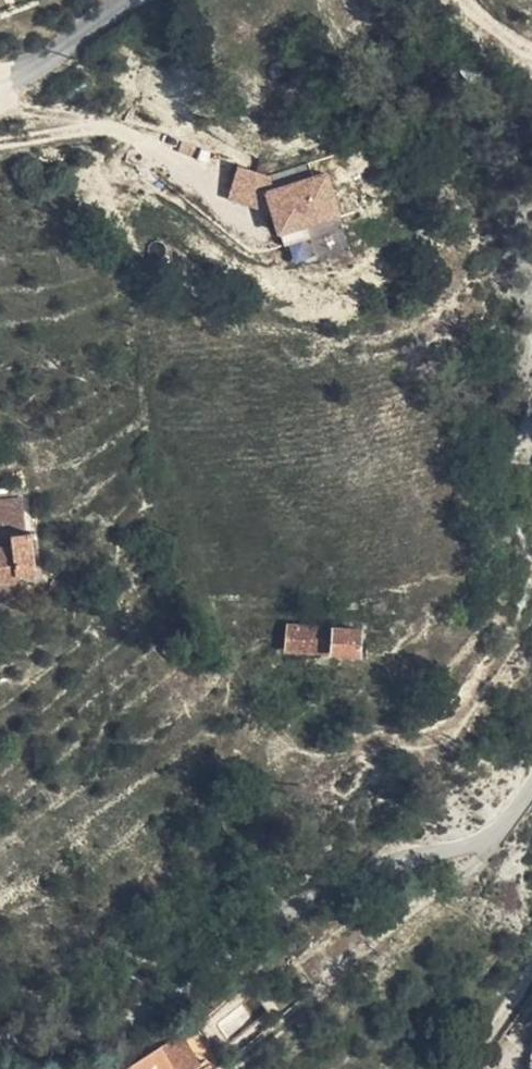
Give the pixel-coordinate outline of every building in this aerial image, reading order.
[(237,165),(226,198),(255,207),(266,175),(237,165)] [(263,191),(279,237),(341,214),(325,169),(263,191)] [(0,493),(0,514),(2,533),(0,533),(0,577),(36,574),(35,565),(49,565),(46,522),(40,522),(37,490),(0,493)] [(315,647),(316,623),(291,621),(291,647),(315,647)] [(369,625),(316,623),(315,647),(368,649),(369,625)] [(193,1028),(122,1057),(125,1067),(119,1068),(210,1068),(193,1028)] [(122,1057),(94,1068),(119,1068),(125,1067),(122,1057)]
